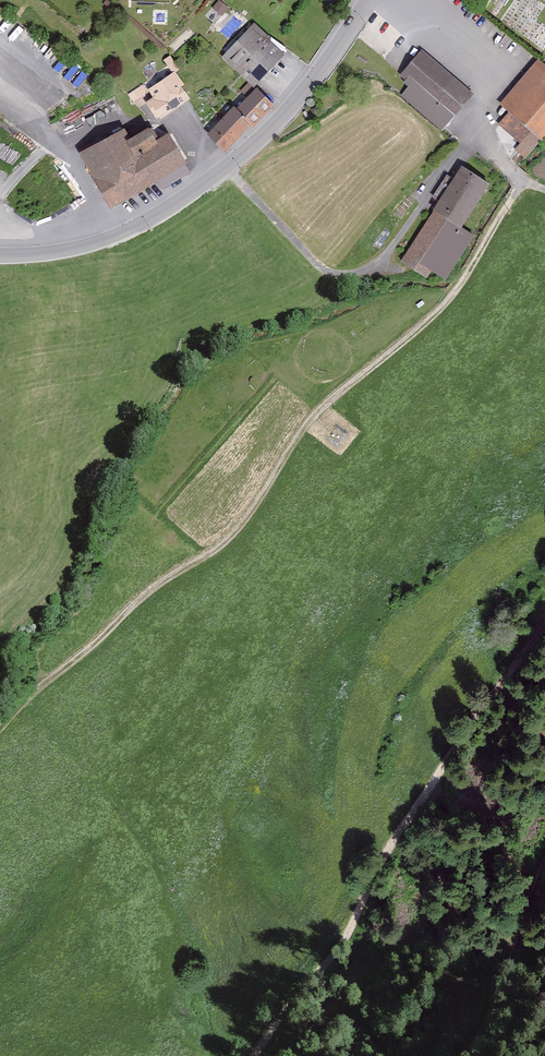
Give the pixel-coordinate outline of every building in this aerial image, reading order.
[(223,13),(229,6),(221,0),(220,0),(215,6),(223,13)] [(254,22),(221,57),(254,87),(285,55),(269,41),(271,39),(254,22)] [(474,94),(422,49),(400,75),(405,81),(404,82),(408,87),(401,96),(442,131),(474,94)] [(499,104),(508,112),(498,124),(520,144),(515,150),(525,159),(544,137),(544,65),(538,59),(499,104)] [(160,117),(161,119),(190,99),(182,86),(184,85),(175,71),(148,89),(153,97),(146,102),(157,119),(160,117)] [(138,108),(146,102),(153,97),(148,89),(143,84),(127,94),(138,108)] [(256,88),(236,108),(250,126),(253,128),(274,105),(256,88)] [(224,153),(250,126),(236,108),(234,106),(207,134),(224,153)] [(169,134),(158,140),(151,128),(130,140),(124,128),(80,153),(94,177),(91,179),(108,209),(187,165),(169,134)] [(490,184),(462,166),(433,210),(461,228),(490,184)] [(461,228),(433,210),(400,261),(427,278),(432,271),(446,280),(475,236),(461,228)]
